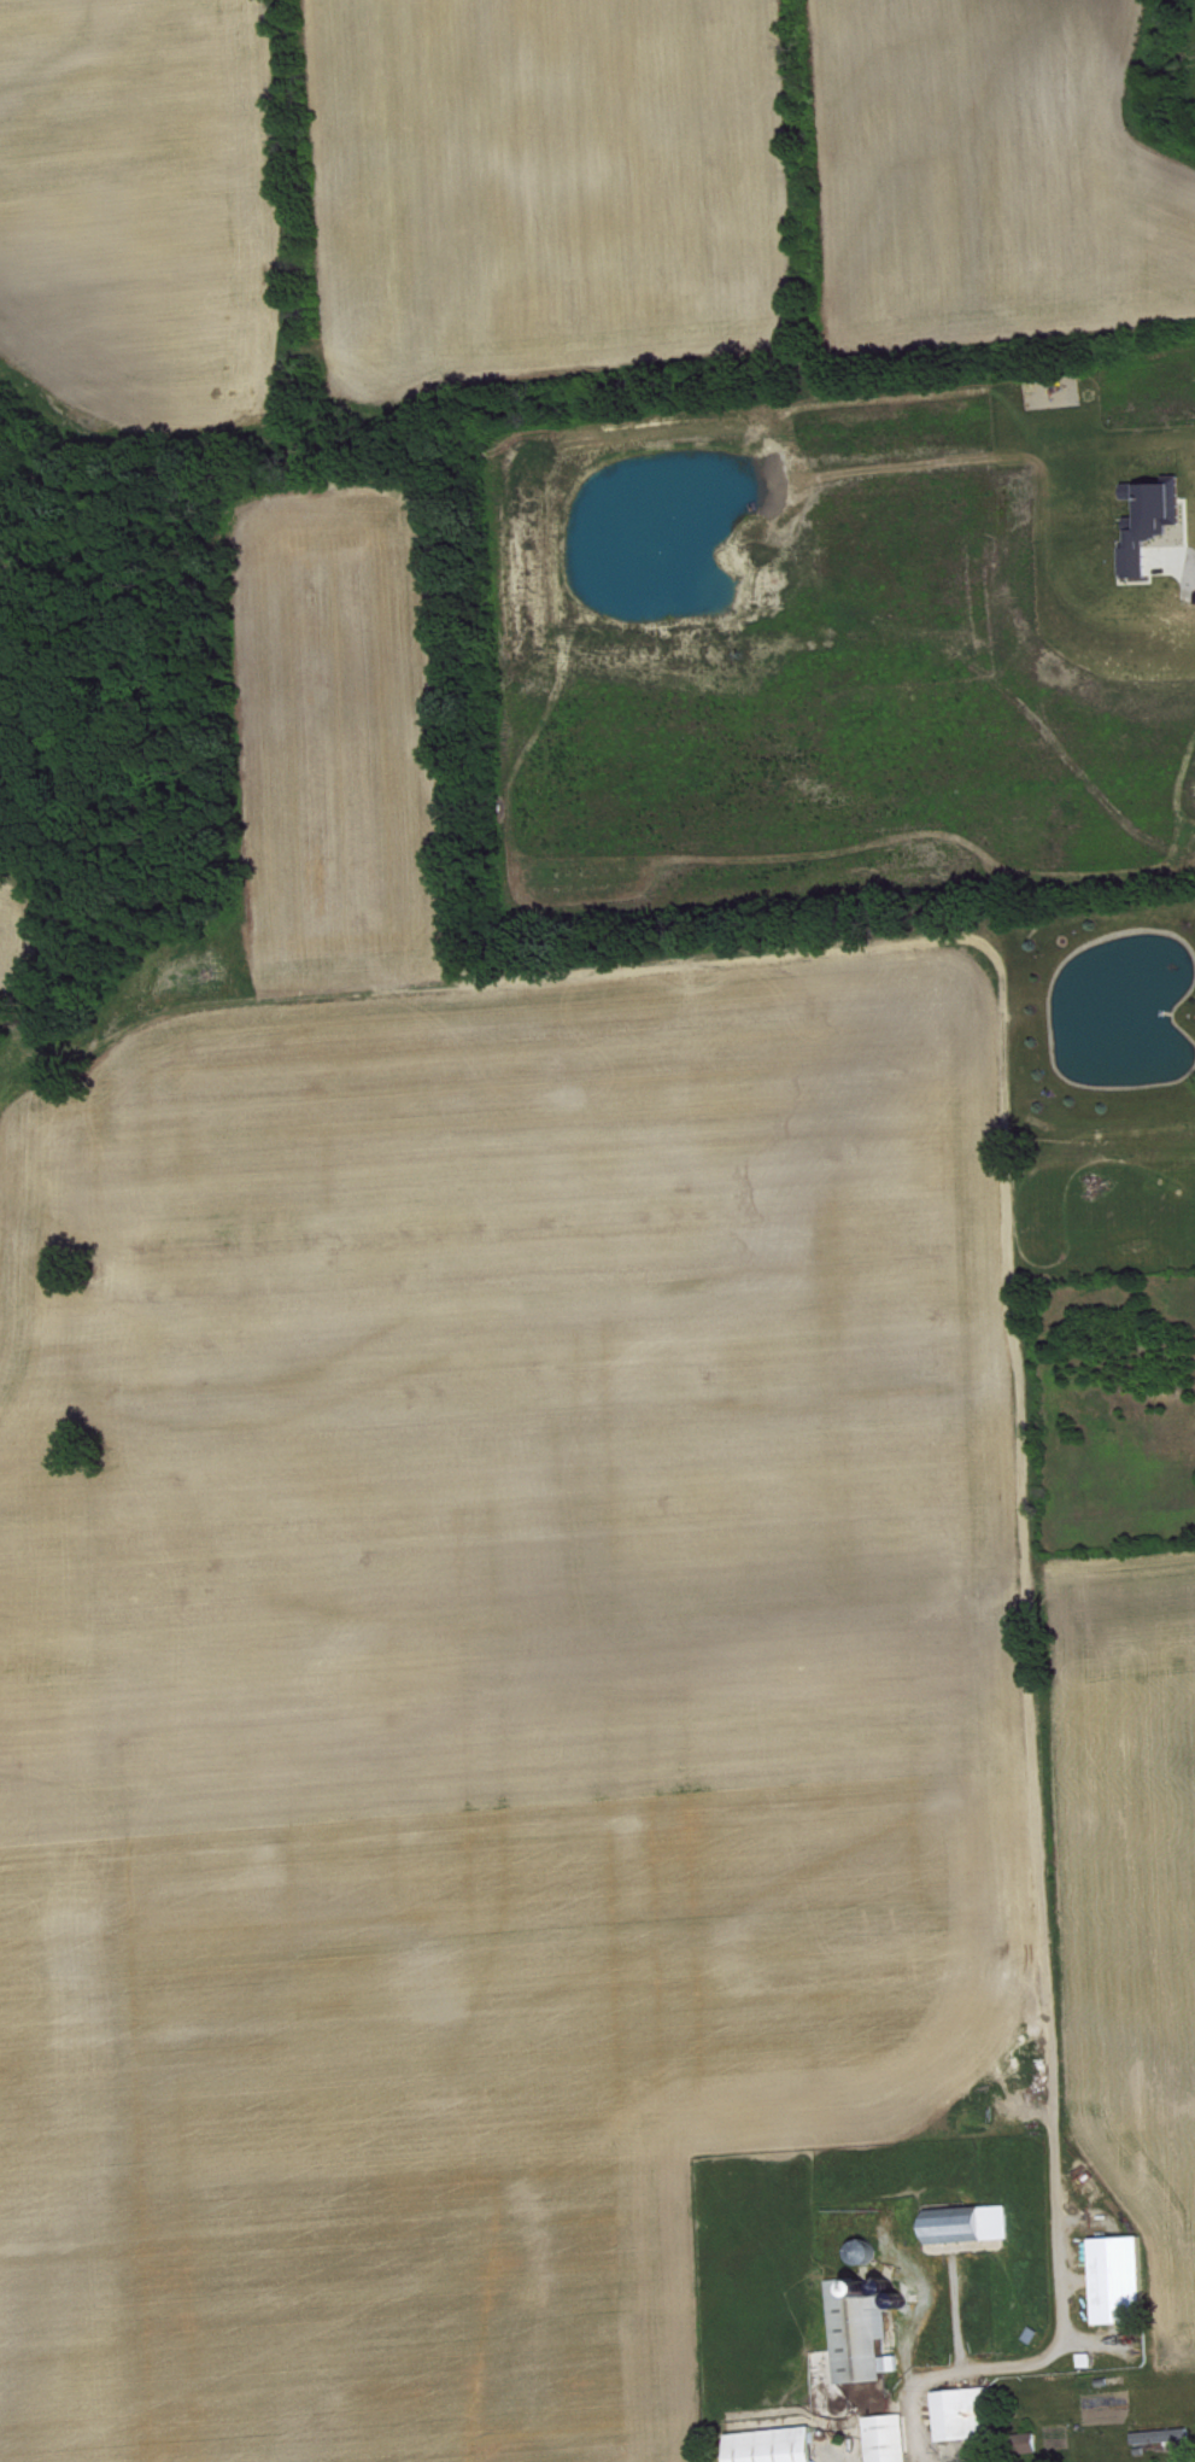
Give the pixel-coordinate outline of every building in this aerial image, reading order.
[(1155,579),(1154,540),(1176,539),(1176,528),(1189,527),(1187,485),(1127,487),(1128,502),(1146,501),(1147,520),(1135,520),(1136,547),(1131,547),(1132,580),(1155,579)] [(1016,2243),(1015,2209),(936,2212),(938,2246),(1016,2243)] [(1102,2328),(1152,2326),(1148,2240),(1099,2241),(1102,2328)] [(834,2285),(841,2387),(889,2384),(888,2375),(904,2374),(903,2359),(886,2360),(885,2342),(895,2341),(893,2313),(898,2313),(897,2298),(879,2299),(877,2282),(834,2285)] [(942,2394),(945,2444),(1000,2441),(997,2391),(942,2394)] [(871,2421),(875,2461),(915,2461),(910,2417),(871,2421)] [(821,2431),(736,2436),(737,2461),(823,2461),(821,2431)] [(1140,2447),(1194,2445),(1194,2433),(1139,2435),(1140,2447)]
